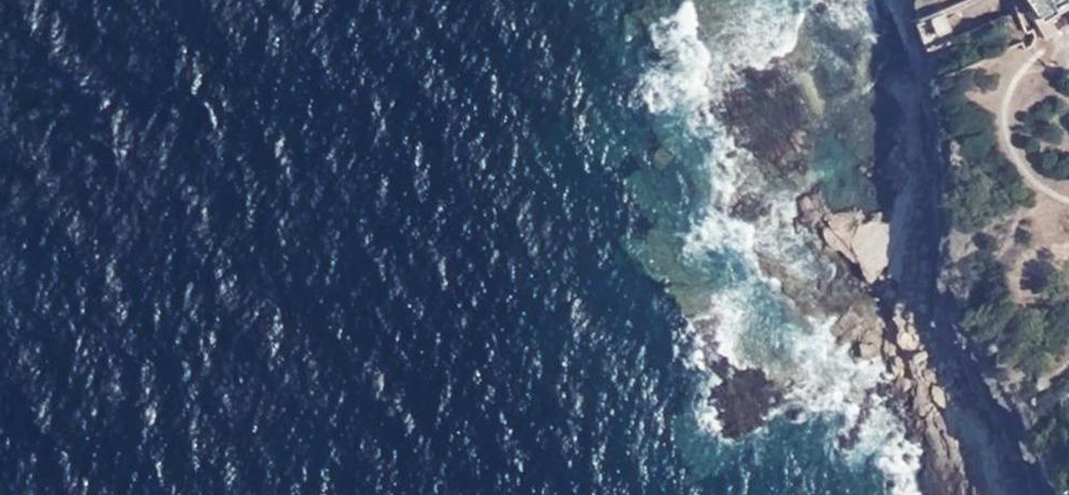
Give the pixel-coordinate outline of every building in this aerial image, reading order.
[(1043,17),(1068,2),(1068,0),(1033,0),(1043,17)]
